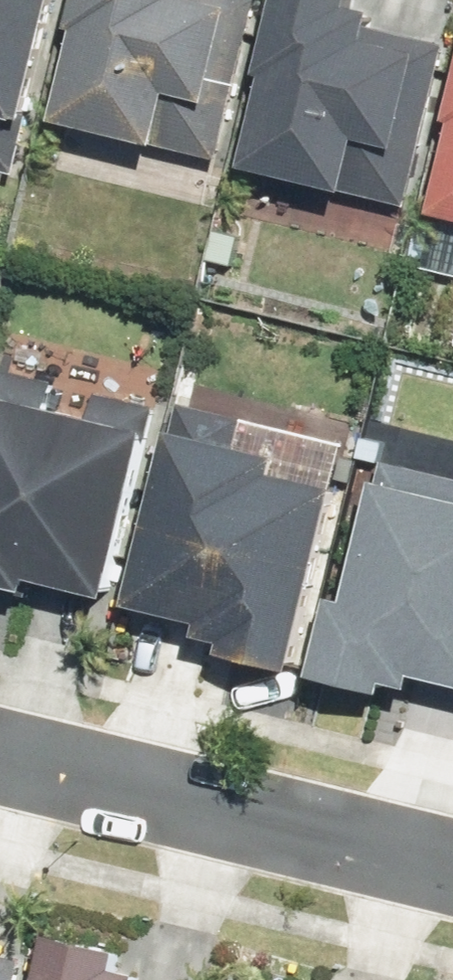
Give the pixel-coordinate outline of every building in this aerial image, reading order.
[(21,179),(64,0),(0,0),(0,174),(21,179)] [(223,166),(262,2),(253,0),(85,0),(77,35),(84,36),(62,129),(223,166)] [(412,212),(450,49),(380,32),(383,18),(360,13),(363,0),(285,0),(266,81),(272,83),(251,175),(412,212)] [(452,224),(452,164),(440,221),(452,224)] [(34,597),(37,586),(114,604),(161,412),(102,397),(95,424),(52,413),(58,385),(0,373),(0,591),(34,597)] [(228,662),(300,679),(345,495),(283,480),(286,464),(241,453),(248,422),(185,406),(134,613),(209,631),(205,645),(231,651),(228,662)] [(452,690),(452,481),(387,465),(353,607),(339,603),(319,684),(391,701),(394,690),(419,696),(423,682),(452,690)] [(125,976),(129,958),(56,941),(47,979),(143,979),(125,976)] [(24,964),(0,959),(0,979),(21,979),(24,964)]
